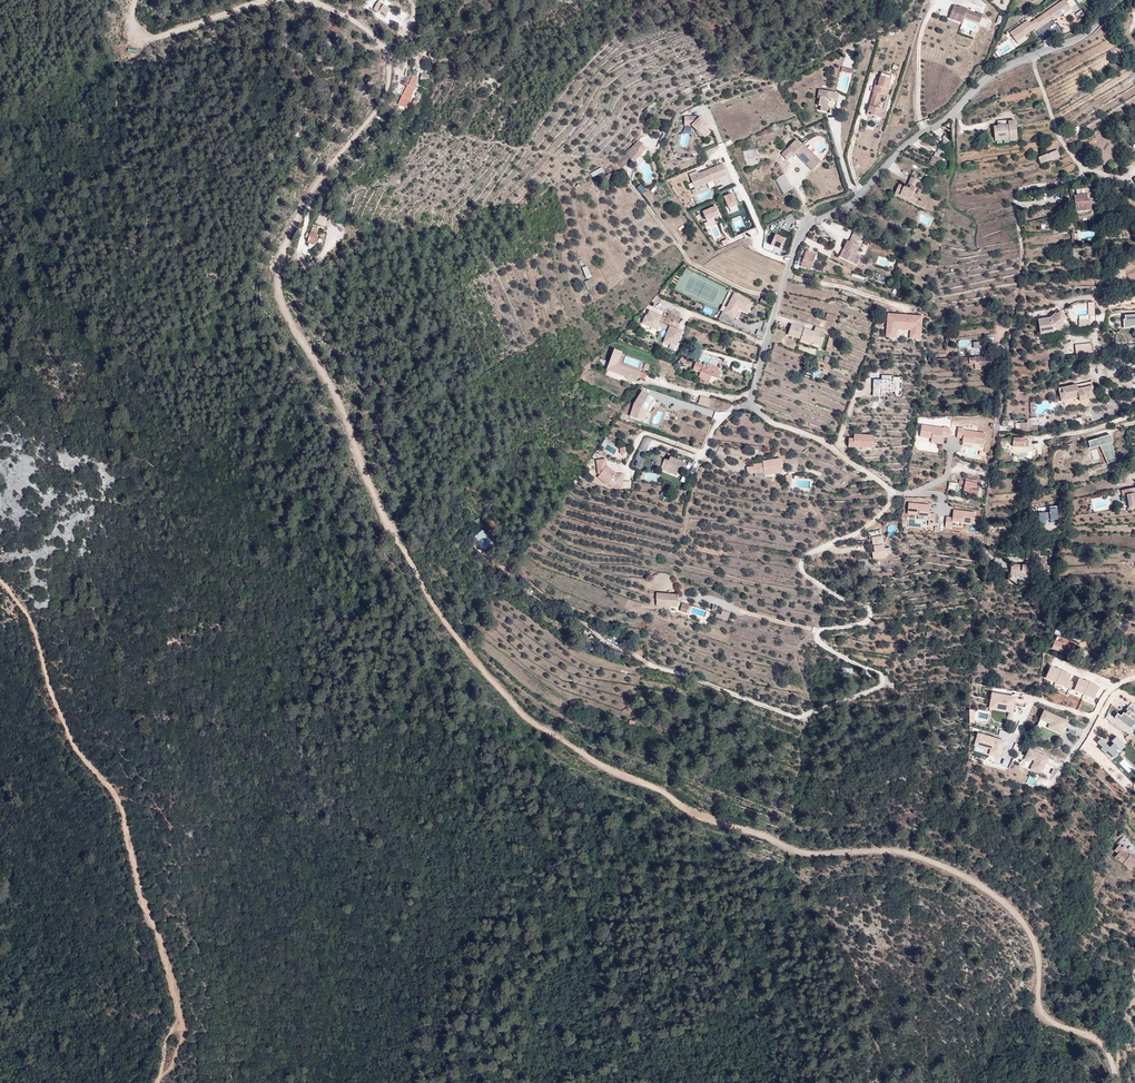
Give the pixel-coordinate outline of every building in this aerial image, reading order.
[(1039,13),(1047,25),(1062,14),(1065,18),(1073,12),(1065,0),(1064,0),(1047,12),(1045,9),(1039,13)] [(378,12),(385,17),(390,11),(383,6),(378,12)] [(964,18),(979,23),(982,15),(977,13),(977,14),(967,11),(967,9),(959,6),(958,7),(953,6),(951,13),(955,15),(954,20),(962,23),(964,18)] [(1039,13),(1034,17),(1042,29),(1047,25),(1039,13)] [(1055,24),(1065,18),(1062,14),(1053,21),(1055,24)] [(1034,17),(1010,33),(1016,42),(1034,29),(1036,33),(1042,29),(1034,17)] [(1027,39),(1025,36),(1016,42),(1019,45),(1027,39)] [(329,50),(332,45),(323,40),(320,45),(329,50)] [(1009,40),(1002,44),(1006,50),(1013,46),(1009,40)] [(421,74),(419,81),(426,82),(428,76),(421,74)] [(875,85),(873,92),(868,112),(871,113),(871,115),(881,118),(883,110),(878,108),(882,94),(887,96),(889,89),(888,89),(891,79),(880,77),(879,81),(877,86),(875,85)] [(702,93),(711,90),(709,85),(700,88),(702,93)] [(410,92),(407,90),(402,100),(404,101),(403,102),(410,106),(416,95),(410,93),(410,92)] [(835,109),(838,93),(818,90),(818,94),(821,95),(821,97),(820,97),(820,99),(818,106),(821,106),(820,111),(827,112),(828,107),(835,109)] [(711,129),(702,121),(701,121),(699,119),(699,117),(684,117),(684,124),(690,123),(690,126),(692,126),(700,133),(701,131),(705,135),(711,129)] [(1017,140),(1015,121),(1008,122),(1009,125),(993,127),(995,139),(1010,137),(1010,139),(1010,141),(1017,140)] [(687,147),(689,135),(681,134),(679,146),(687,147)] [(945,143),(949,140),(946,134),(941,137),(945,143)] [(812,170),(821,162),(804,144),(802,146),(796,140),(782,154),(788,160),(795,153),(812,170)] [(820,153),(825,150),(820,140),(815,143),(820,153)] [(634,146),(625,154),(629,158),(633,162),(646,149),(638,141),(634,145),(634,146)] [(756,160),(754,153),(757,153),(757,152),(754,149),(744,152),(748,167),(760,164),(759,160),(756,160)] [(1058,150),(1038,158),(1041,164),(1052,160),(1060,157),(1058,150)] [(939,158),(940,154),(935,152),(933,157),(931,161),(936,163),(938,159),(939,158)] [(626,161),(629,158),(625,154),(617,163),(622,168),(628,163),(626,161)] [(695,188),(692,190),(694,194),(697,193),(695,188),(707,183),(713,181),(727,175),(722,164),(708,170),(709,172),(704,174),(704,172),(690,177),(695,188)] [(613,165),(605,170),(608,175),(609,174),(612,178),(617,175),(614,171),(615,170),(613,165)] [(602,167),(590,174),(593,177),(604,171),(602,167)] [(793,188),(784,174),(775,179),(784,194),(793,188)] [(920,181),(911,178),(908,185),(910,186),(909,189),(899,184),(895,194),(916,203),(919,196),(912,193),(914,188),(916,189),(920,181)] [(641,185),(637,188),(642,194),(645,191),(641,185)] [(737,205),(732,193),(724,197),(729,208),(737,205)] [(1087,194),(1074,196),(1076,212),(1091,209),(1090,202),(1088,202),(1087,199),(1087,194)] [(719,215),(716,206),(703,212),(706,221),(719,215)] [(317,223),(322,225),(326,217),(320,215),(317,223)] [(1062,222),(1063,229),(1074,228),(1074,221),(1062,222)] [(863,235),(854,231),(852,236),(861,240),(863,235)] [(781,249),(786,239),(775,234),(771,245),(781,249)] [(849,242),(847,241),(843,248),(846,250),(842,257),(853,263),(857,255),(855,254),(859,247),(858,246),(859,243),(850,239),(849,242)] [(531,257),(529,250),(523,253),(525,259),(531,257)] [(815,255),(806,251),(801,266),(810,270),(815,255)] [(587,265),(582,267),(587,278),(592,276),(587,265)] [(584,281),(587,290),(593,288),(590,279),(584,281)] [(753,303),(734,293),(724,313),(723,312),(719,319),(731,324),(735,318),(734,317),(739,308),(748,313),(753,303)] [(763,296),(760,301),(766,304),(769,300),(763,296)] [(704,306),(702,311),(711,314),(713,309),(704,306)] [(1052,319),(1052,318),(1038,320),(1040,334),(1045,333),(1045,330),(1053,329),(1055,328),(1056,329),(1064,323),(1063,321),(1067,318),(1061,310),(1057,314),(1052,319)] [(645,316),(642,324),(656,329),(657,326),(659,322),(662,316),(650,311),(647,317),(645,316)] [(920,338),(920,329),(921,314),(887,311),(886,327),(885,336),(894,337),(895,327),(910,328),(909,337),(920,338)] [(1125,316),(1125,319),(1123,320),(1124,327),(1133,326),(1132,325),(1134,325),(1134,315),(1125,316)] [(793,318),(791,324),(814,332),(815,327),(815,325),(793,318)] [(659,322),(657,326),(668,331),(670,327),(659,322)] [(815,327),(814,332),(791,324),(788,335),(801,339),(800,340),(810,343),(811,342),(815,343),(817,338),(821,339),(824,330),(815,327)] [(670,327),(668,331),(663,343),(668,345),(669,343),(676,346),(682,332),(670,327)] [(1093,353),(1092,344),(1076,345),(1076,354),(1093,353)] [(608,370),(636,381),(638,377),(633,376),(636,370),(642,373),(643,369),(648,371),(650,366),(640,362),(638,368),(624,362),(626,357),(620,354),(621,352),(614,349),(610,362),(611,362),(608,370)] [(988,362),(987,356),(963,358),(962,358),(962,365),(975,364),(975,363),(980,362),(981,366),(988,366),(988,362)] [(701,379),(701,381),(708,384),(711,376),(718,379),(721,371),(718,370),(713,369),(703,365),(696,362),(693,370),(700,373),(698,378),(701,379)] [(900,395),(901,394),(902,378),(893,378),(893,376),(882,375),(881,380),(873,380),(873,396),(885,396),(885,392),(895,392),(895,394),(896,395),(900,395)] [(1076,384),(1058,388),(1061,401),(1079,397),(1079,401),(1095,398),(1092,385),(1077,389),(1076,384)] [(630,416),(642,420),(645,411),(647,412),(655,399),(642,391),(634,404),(630,416)] [(698,404),(708,407),(710,400),(701,396),(698,404)] [(1020,423),(1020,431),(1038,431),(1038,426),(1032,426),(1032,421),(1027,421),(1027,423),(1020,423)] [(943,429),(921,426),(919,437),(931,439),(941,440),(942,437),(948,438),(949,428),(943,428),(943,429)] [(983,444),(985,433),(963,430),(963,429),(957,428),(956,438),(962,438),(962,441),(983,444)] [(854,434),(853,437),(847,436),(847,446),(853,446),(871,446),(872,434),(854,434)] [(1024,438),(1013,437),(1013,438),(1013,443),(1013,446),(1028,447),(1029,440),(1024,440),(1024,438)] [(1013,438),(1000,439),(1001,447),(1006,447),(1006,443),(1013,443),(1013,438)] [(1106,438),(1092,441),(1093,448),(1104,445),(1106,450),(1102,451),(1108,464),(1116,460),(1111,442),(1108,443),(1106,438)] [(1093,448),(1092,441),(1088,442),(1090,449),(1100,447),(1102,451),(1106,450),(1104,445),(1093,448)] [(656,465),(661,467),(664,460),(658,457),(656,465)] [(661,467),(678,474),(682,462),(670,457),(669,461),(664,460),(661,467)] [(770,472),(782,470),(781,458),(762,461),(763,463),(753,465),(753,466),(746,467),(747,474),(755,473),(755,476),(765,478),(765,475),(771,474),(770,472)] [(617,474),(607,466),(606,460),(596,461),(598,474),(600,475),(598,477),(608,485),(612,488),(615,488),(616,484),(623,484),(623,475),(617,474)] [(678,474),(661,467),(661,469),(677,476),(678,474)] [(1115,476),(1116,484),(1125,482),(1123,474),(1115,476)] [(977,493),(978,478),(964,477),(963,492),(977,493)] [(957,491),(958,483),(948,482),(947,490),(957,491)] [(1121,491),(1122,496),(1126,495),(1129,508),(1127,508),(1128,511),(1134,510),(1134,497),(1134,493),(1134,488),(1121,491)] [(930,514),(931,506),(909,504),(908,515),(919,516),(930,517),(930,521),(929,524),(936,524),(936,515),(930,514)] [(1048,505),(1048,510),(1037,511),(1038,523),(1058,522),(1057,505),(1048,505)] [(974,523),(976,512),(954,510),(953,518),(947,517),(946,527),(952,528),(953,525),(953,521),(964,522),(974,523)] [(474,519),(477,530),(483,528),(480,517),(474,519)] [(490,540),(486,534),(479,538),(483,544),(490,540)] [(883,545),(873,546),(874,550),(872,551),(873,558),(886,556),(885,555),(891,554),(890,547),(884,548),(883,545)] [(1011,564),(1010,576),(1035,578),(1037,558),(1026,557),(1025,565),(1011,564)] [(677,594),(656,593),(656,605),(676,606),(677,594)] [(689,604),(683,602),(680,610),(686,612),(689,604)] [(730,612),(722,610),(721,614),(716,613),(715,617),(727,621),(730,612)] [(1057,636),(1052,648),(1072,657),(1077,647),(1066,642),(1067,640),(1057,636)] [(1122,645),(1119,652),(1126,654),(1128,648),(1122,645)] [(1015,698),(992,693),(990,704),(1003,706),(1002,710),(1012,712),(1015,698)] [(1115,718),(1131,729),(1134,723),(1134,721),(1129,717),(1131,714),(1132,714),(1134,710),(1128,706),(1126,710),(1127,711),(1125,714),(1123,713),(1121,716),(1117,714),(1115,718)] [(1067,721),(1044,711),(1040,720),(1050,724),(1053,726),(1051,730),(1061,734),(1067,721)] [(632,724),(630,731),(636,732),(638,727),(632,724)] [(981,743),(983,735),(978,734),(975,744),(991,749),(992,746),(981,743)] [(1004,742),(983,735),(981,743),(992,746),(991,749),(990,754),(1000,757),(1004,742)] [(1048,758),(1029,749),(1025,757),(1030,759),(1034,761),(1030,770),(1041,774),(1048,758)] [(1128,784),(1134,776),(1134,773),(1130,769),(1122,778),(1128,784)] [(1131,870),(1134,864),(1134,860),(1129,855),(1130,854),(1131,853),(1123,846),(1122,848),(1118,845),(1114,850),(1118,853),(1115,857),(1131,870)]
